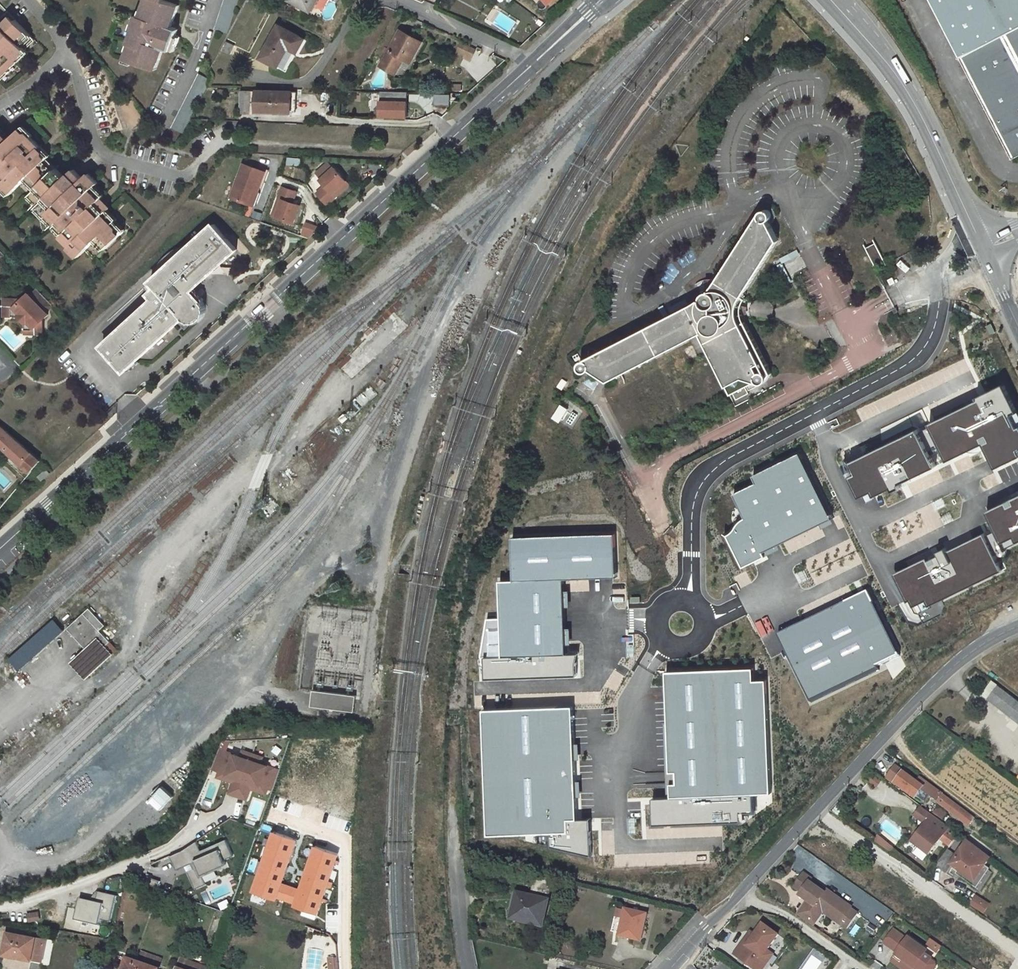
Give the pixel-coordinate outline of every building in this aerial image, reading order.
[(143,17),(140,16),(131,44),(134,45),(128,59),(157,70),(164,49),(172,51),(179,30),(172,27),(180,5),(166,0),(149,0),(143,17)] [(216,29),(229,32),(238,0),(224,0),(216,29)] [(958,57),(1010,159),(1017,155),(1017,0),(930,0),(958,57)] [(321,1),(317,10),(332,16),(336,6),(321,1)] [(7,72),(5,70),(35,42),(0,5),(0,79),(7,72)] [(487,23),(513,30),(517,17),(491,9),(487,23)] [(304,37),(278,23),(260,56),(287,71),(304,37)] [(401,28),(381,63),(395,71),(407,50),(414,54),(422,40),(401,28)] [(223,49),(231,54),(237,44),(228,39),(223,49)] [(455,55),(471,62),(478,48),(461,41),(455,55)] [(211,83),(199,77),(172,132),(184,138),(193,119),(211,83)] [(295,91),(241,89),(240,110),(294,112),(295,91)] [(409,116),(408,91),(382,92),(382,117),(409,116)] [(436,93),(435,105),(451,106),(452,93),(436,93)] [(0,134),(0,190),(0,191),(2,189),(11,199),(25,186),(33,195),(29,200),(38,209),(35,212),(81,261),(105,238),(114,248),(131,232),(103,202),(108,198),(99,189),(102,186),(93,176),(88,180),(78,170),(66,182),(57,173),(58,172),(47,161),(48,159),(31,141),(33,139),(24,130),(12,142),(3,132),(0,134)] [(322,180),(314,187),(327,201),(348,183),(326,158),(313,170),(322,180)] [(269,172),(243,163),(230,199),(256,208),(269,172)] [(305,195),(284,187),(274,214),(295,222),(305,195)] [(702,334),(707,342),(706,343),(732,394),(747,386),(749,390),(756,385),(755,382),(772,374),(745,322),(741,324),(741,323),(740,322),(740,320),(739,319),(739,317),(739,316),(740,316),(741,305),(740,305),(740,304),(741,303),(741,302),(742,301),(742,300),(742,299),(743,298),(779,241),(769,221),(771,220),(771,218),(772,216),(772,215),(771,213),(770,212),(769,211),(767,211),(765,211),(763,211),(761,213),(761,216),(761,217),(759,220),(757,219),(717,281),(710,292),(708,292),(706,292),(705,293),(703,293),(702,295),(701,297),(701,299),(701,302),(701,305),(691,310),(689,307),(588,359),(589,360),(585,359),(583,360),(580,363),(580,364),(579,367),(581,370),(583,372),(585,373),(588,372),(590,371),(609,381),(702,334)] [(314,239),(319,225),(306,220),(301,234),(314,239)] [(236,247),(215,223),(188,247),(185,244),(172,250),(177,256),(146,285),(156,297),(101,347),(124,371),(187,315),(190,318),(194,319),(198,318),(202,316),(205,312),(205,309),(205,305),(203,302),(190,288),(236,247)] [(885,261),(875,242),(865,248),(874,266),(885,261)] [(705,280),(705,293),(706,292),(708,292),(710,292),(717,281),(714,280),(711,280),(705,280)] [(53,306),(35,288),(28,295),(46,313),(53,306)] [(46,313),(28,295),(27,293),(23,298),(9,298),(9,307),(16,307),(16,316),(20,316),(24,313),(27,316),(23,319),(23,331),(31,331),(31,336),(41,336),(41,320),(47,315),(46,313)] [(6,316),(16,316),(16,307),(9,307),(9,298),(6,298),(6,316)] [(741,305),(740,316),(739,316),(739,317),(739,319),(740,320),(740,322),(741,323),(741,324),(745,322),(745,319),(744,316),(744,310),(745,305),(747,300),(743,298),(742,299),(742,300),(742,301),(741,302),(741,303),(740,304),(740,305),(741,305)] [(838,463),(854,495),(863,491),(865,496),(888,485),(891,492),(899,487),(897,481),(981,440),(996,472),(1017,461),(1017,415),(1001,380),(972,393),(974,397),(915,425),(838,463)] [(573,429),(581,412),(561,402),(552,419),(573,429)] [(31,473),(40,462),(0,428),(0,446),(31,473)] [(763,479),(739,490),(751,513),(745,517),(738,526),(731,531),(747,563),(770,553),(768,548),(834,514),(805,450),(759,471),(763,479)] [(575,470),(506,506),(570,627),(638,592),(575,470)] [(982,508),(990,525),(890,570),(910,616),(1004,574),(994,554),(1017,543),(1017,492),(982,508)] [(870,590),(779,635),(811,700),(902,655),(870,590)] [(18,668),(67,631),(57,618),(9,656),(18,668)] [(88,676),(112,654),(105,646),(88,669),(85,672),(88,676)] [(756,666),(667,670),(672,796),(654,797),(655,827),(746,823),(745,813),(756,813),(755,795),(774,794),(769,678),(756,679),(756,666)] [(998,686),(988,700),(1012,718),(1017,711),(1017,701),(998,686)] [(356,695),(312,690),(310,706),(354,711),(356,695)] [(580,818),(576,704),(484,707),(490,835),(526,833),(527,842),(593,858),(592,818),(580,818)] [(227,751),(220,748),(212,768),(220,771),(227,751)] [(238,795),(253,753),(244,750),(242,756),(227,751),(220,771),(235,777),(234,781),(230,792),(238,795)] [(263,756),(253,753),(238,795),(247,799),(251,788),(253,783),(268,788),(275,768),(261,763),(263,756)] [(917,782),(896,766),(887,778),(895,784),(895,783),(908,793),(909,791),(917,797),(923,789),(931,795),(938,801),(943,794),(944,793),(921,776),(917,782)] [(280,770),(275,768),(268,788),(273,790),(280,770)] [(235,777),(220,771),(218,776),(234,781),(235,777)] [(883,782),(873,774),(868,780),(878,788),(883,782)] [(268,788),(253,783),(251,788),(266,793),(268,788)] [(923,789),(917,797),(926,803),(931,795),(923,789)] [(975,818),(943,794),(938,801),(970,824),(975,818)] [(329,813),(281,797),(247,893),(307,914),(328,854),(316,850),(329,813)] [(933,851),(944,837),(952,844),(954,841),(954,840),(958,835),(937,819),(935,821),(932,819),(934,816),(933,815),(921,806),(914,815),(919,819),(925,824),(915,838),(912,842),(930,855),(933,851)] [(936,811),(933,815),(934,816),(944,823),(947,819),(947,814),(941,810),(936,811)] [(990,828),(980,820),(976,826),(986,834),(990,828)] [(879,836),(876,840),(884,846),(887,842),(879,836)] [(177,868),(186,865),(194,887),(219,878),(215,867),(229,862),(227,856),(233,854),(228,839),(201,849),(199,844),(171,854),(177,868)] [(895,848),(887,842),(884,846),(892,852),(895,848)] [(970,842),(958,856),(948,849),(942,858),(936,865),(947,873),(953,865),(958,869),(975,882),(985,869),(992,859),(992,858),(970,842)] [(955,874),(976,889),(979,884),(989,872),(985,869),(975,882),(958,869),(955,874)] [(824,913),(848,930),(859,914),(852,909),(853,907),(828,890),(826,893),(810,882),(812,879),(804,873),(794,887),(802,893),(800,896),(809,902),(800,915),(814,926),(824,913)] [(512,918),(541,925),(547,901),(548,897),(551,883),(533,879),(530,893),(529,896),(518,893),(512,918)] [(211,901),(218,899),(215,888),(208,891),(211,901)] [(978,894),(971,905),(985,914),(992,903),(978,894)] [(60,908),(52,909),(53,919),(60,918),(60,908)] [(625,908),(619,936),(640,941),(646,913),(625,908)] [(29,920),(41,920),(41,910),(28,911),(29,920)] [(735,954),(755,968),(763,968),(769,961),(763,956),(768,950),(779,934),(763,923),(755,934),(752,938),(748,935),(735,954)] [(918,968),(928,968),(934,960),(935,959),(925,952),(927,948),(912,937),(910,940),(897,930),(887,943),(901,953),(898,956),(918,968)] [(44,939),(7,931),(2,953),(40,961),(44,939)] [(939,951),(943,945),(932,937),(928,944),(939,951)] [(763,956),(769,961),(774,954),(768,950),(763,956)] [(801,968),(826,968),(830,961),(812,950),(801,968)] [(906,968),(918,968),(898,956),(895,961),(906,968)] [(179,958),(176,966),(178,967),(177,968),(208,968),(179,958)] [(129,960),(126,968),(155,968),(129,960)] [(938,967),(938,962),(934,960),(928,968),(937,968),(938,967)]
